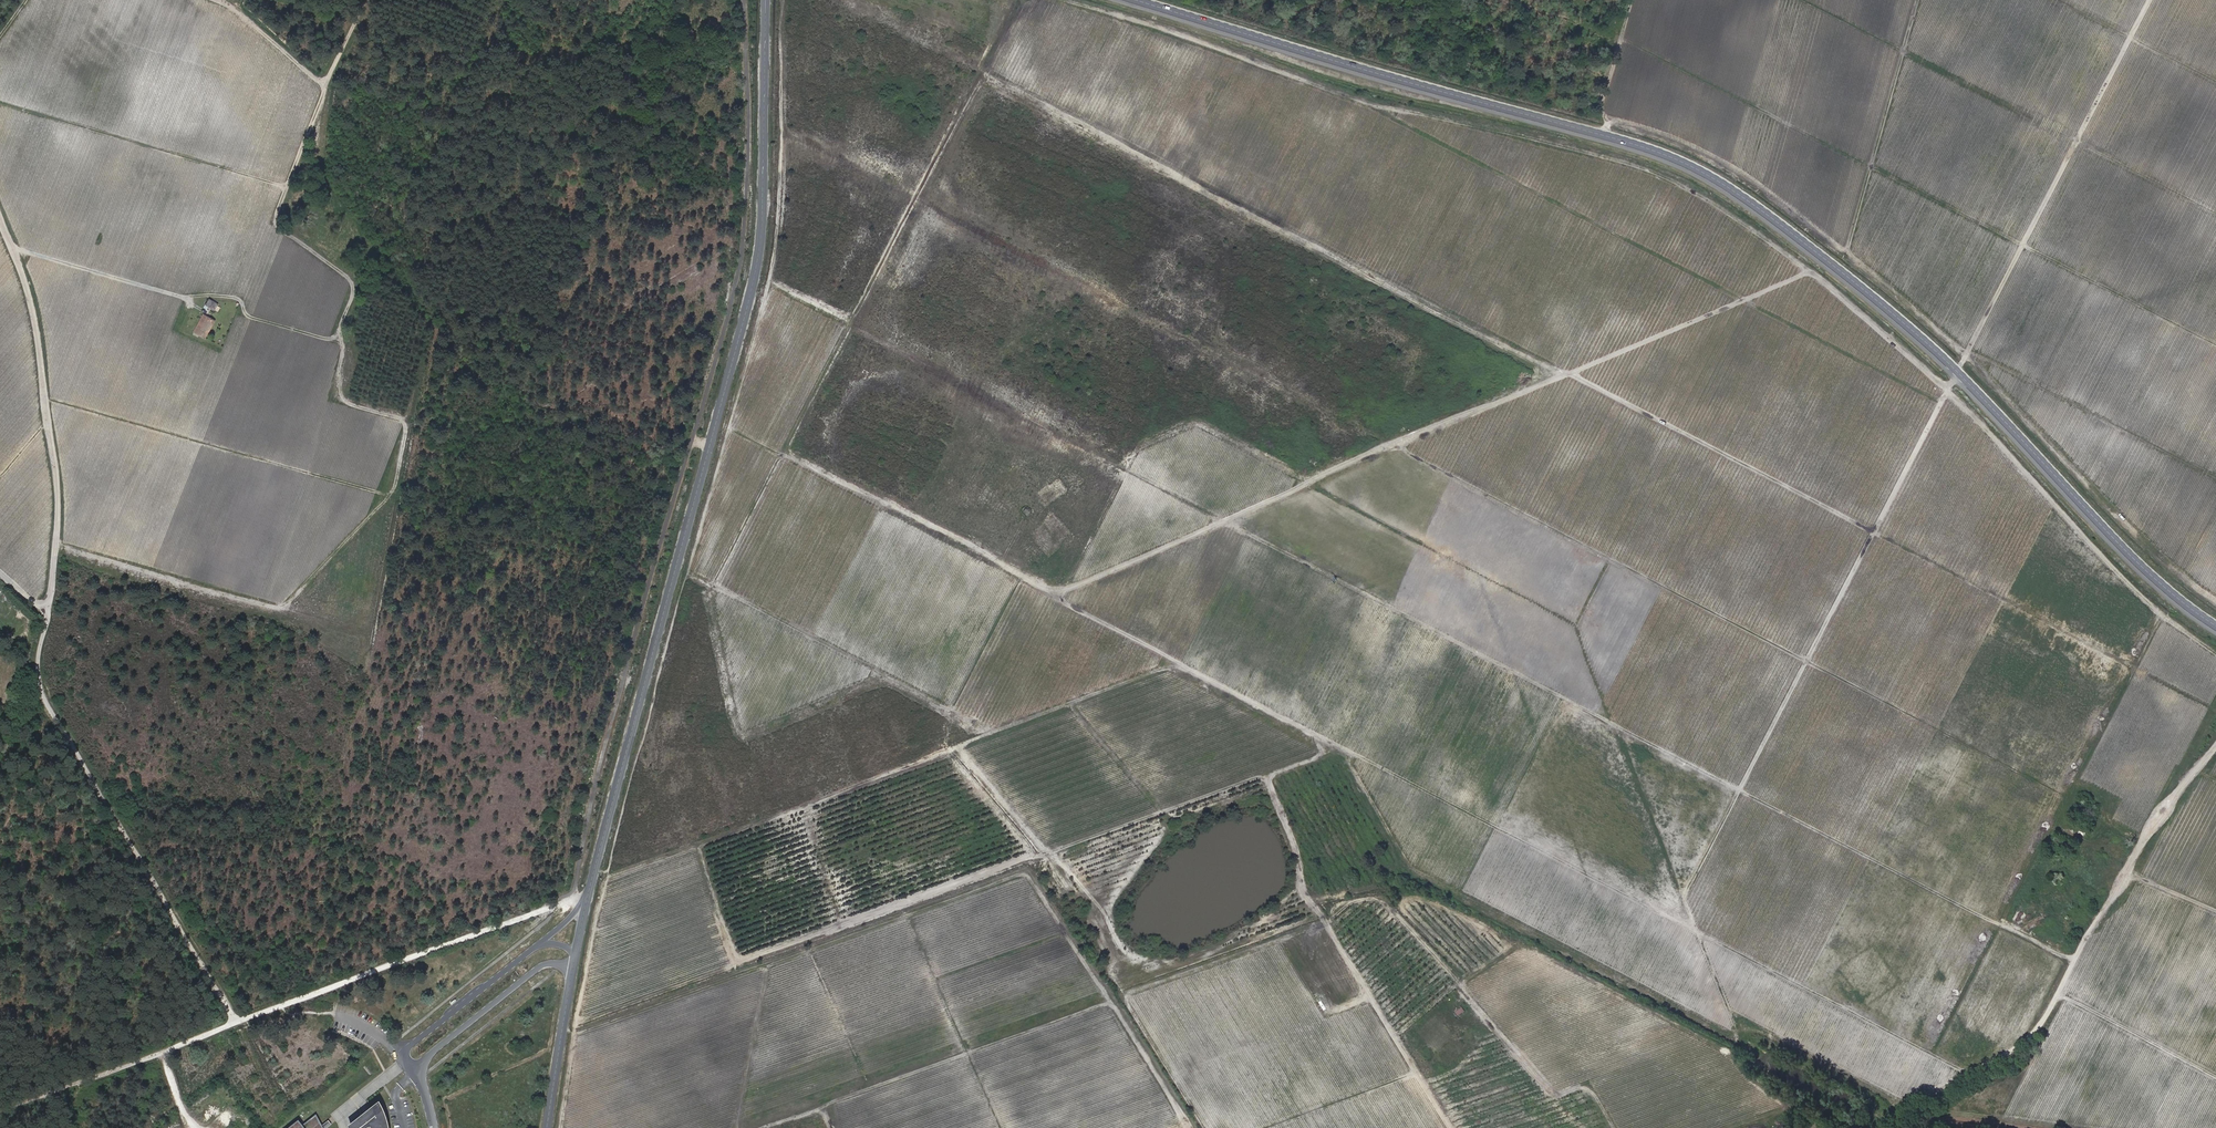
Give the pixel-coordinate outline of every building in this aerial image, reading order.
[(208,300),(205,305),(214,310),(217,305),(208,300)] [(194,331),(205,337),(214,321),(203,315),(194,331)] [(251,363),(257,367),(261,359),(255,355),(251,363)] [(2056,882),(2054,885),(2061,887),(2065,878),(2058,876),(2057,877),(2054,877),(2053,880),(2056,882)] [(340,1126),(340,1127),(380,1127),(379,1124),(375,1110),(374,1108),(370,1102),(340,1126)] [(300,1120),(290,1127),(311,1127),(321,1120),(316,1115),(304,1124),(300,1120)]
